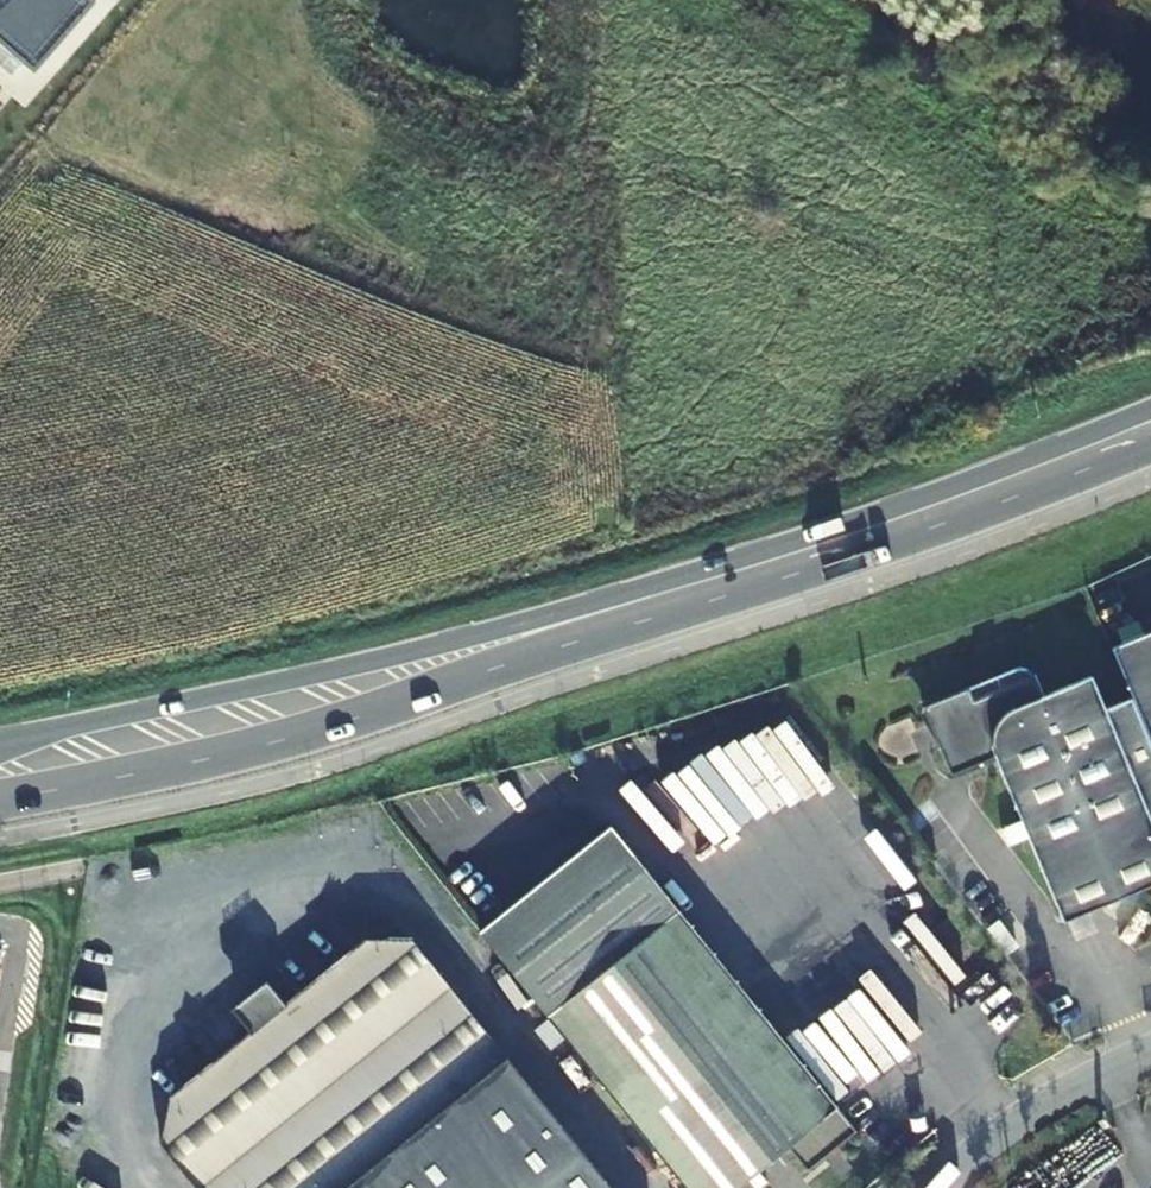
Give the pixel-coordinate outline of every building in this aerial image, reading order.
[(34,72),(95,2),(93,0),(0,0),(0,42),(34,72)] [(1111,647),(1132,696),(1150,742),(1150,630),(1111,647)] [(1150,885),(1150,742),(1132,696),(1106,707),(1092,674),(1043,695),(1034,674),(975,700),(969,687),(923,706),(951,775),(996,756),(1064,921),(1150,885)] [(692,1187),(733,1187),(787,1145),(804,1165),(828,1146),(853,1126),(603,824),(476,926),(692,1187)] [(415,942),(364,932),(266,1011),(169,1090),(160,1136),(203,1187),(616,1187),(415,942)]
